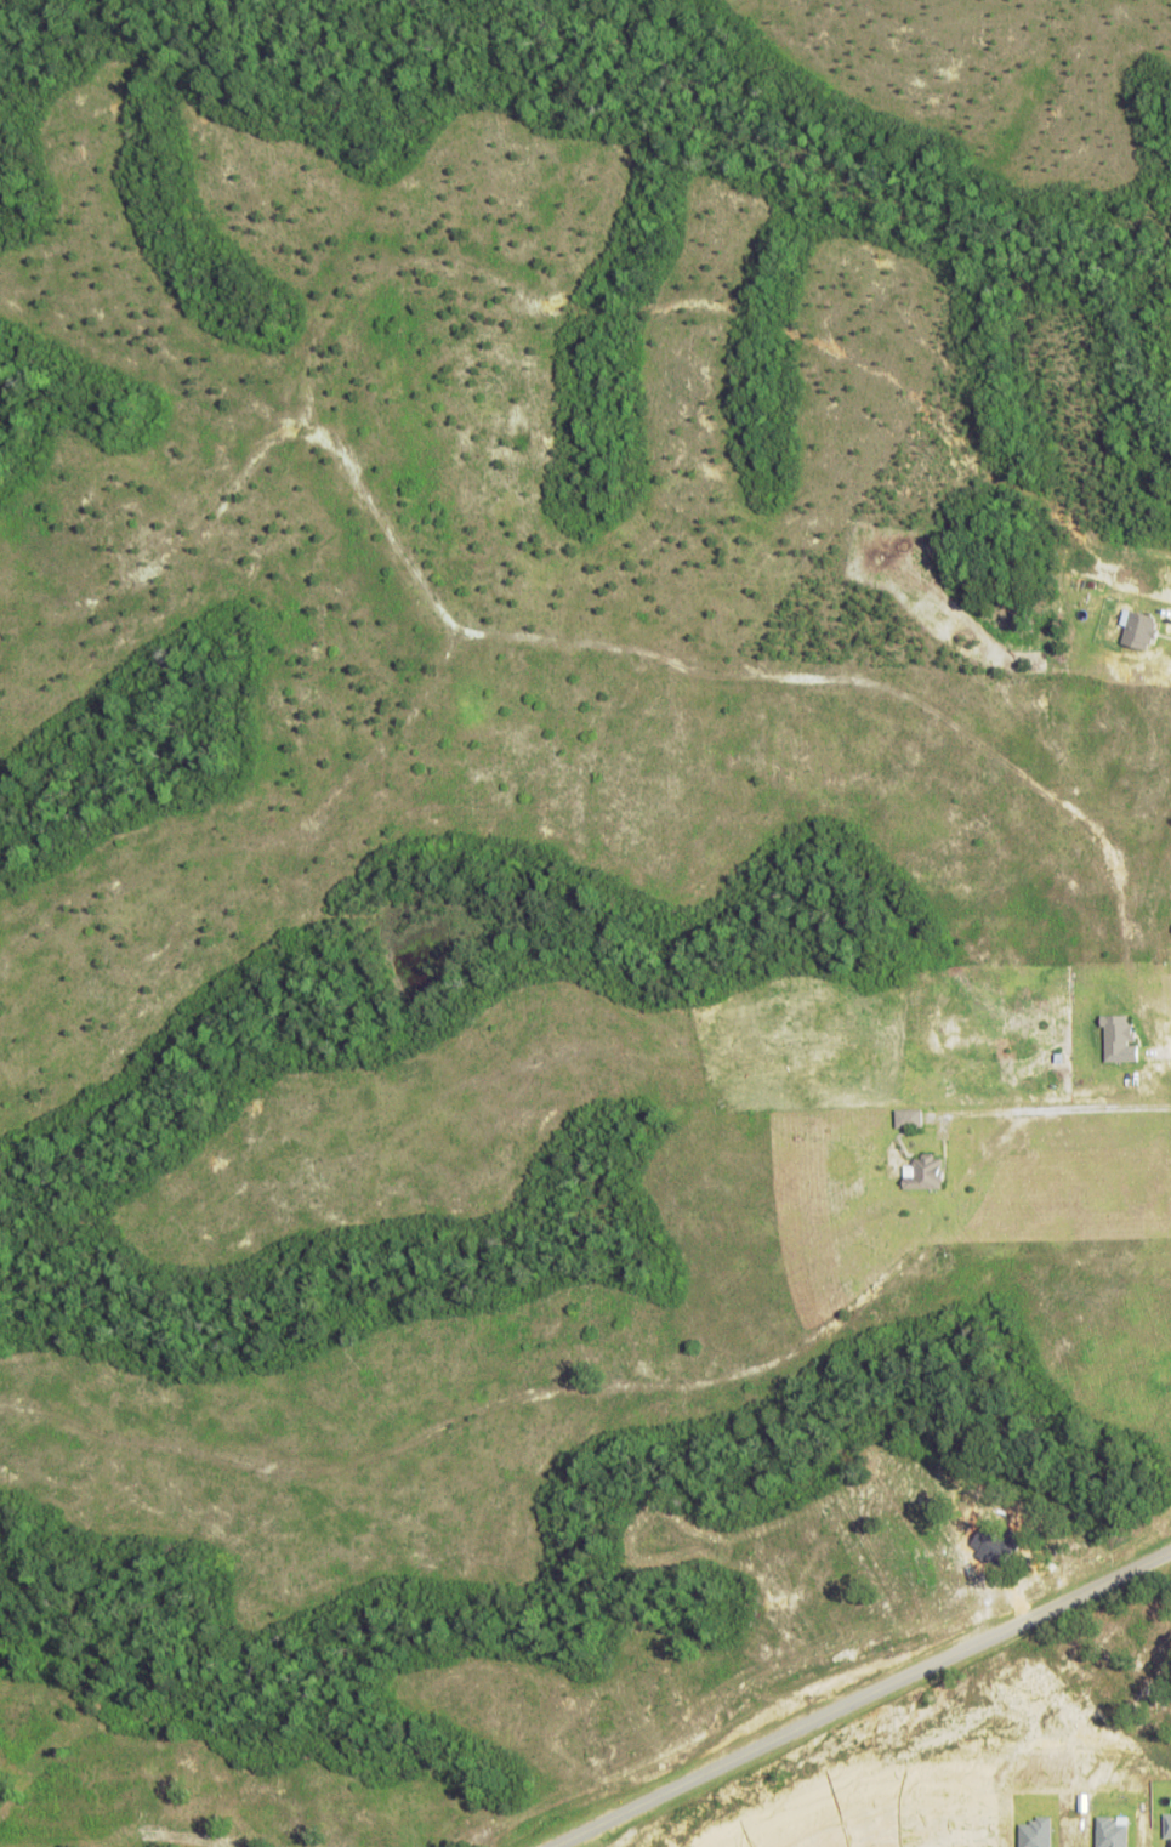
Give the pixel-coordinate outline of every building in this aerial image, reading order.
[(1147,650),(1157,618),(1120,606),(1115,622),(1125,625),(1119,642),(1147,650)] [(1101,1061),(1135,1061),(1135,1043),(1128,1043),(1128,1015),(1101,1015),(1101,1061)] [(920,1108),(894,1109),(894,1127),(920,1126),(920,1108)] [(902,1189),(940,1189),(941,1156),(912,1155),(912,1165),(902,1165),(902,1189)] [(1162,1840),(1170,1840),(1170,1815),(1161,1815),(1162,1840)]
